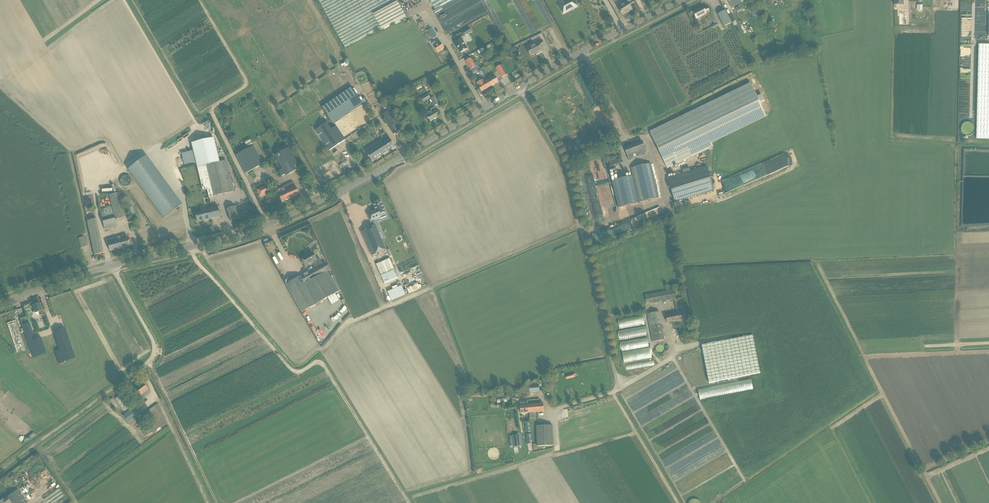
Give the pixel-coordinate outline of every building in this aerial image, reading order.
[(72,7),(76,14),(99,0),(82,0),(76,2),(78,4),(77,6),(72,7)] [(345,47),(380,28),(381,30),(406,17),(397,1),(399,0),(319,0),(322,5),(345,47)] [(435,10),(452,0),(429,0),(435,10)] [(565,2),(564,0),(557,0),(559,5),(558,5),(563,14),(578,6),(575,0),(568,0),(565,2)] [(618,8),(623,16),(632,10),(627,2),(618,8)] [(694,15),(695,16),(697,19),(710,13),(709,11),(707,7),(704,8),(703,7),(697,11),(697,10),(693,12),(694,14),(694,15)] [(909,8),(895,7),(895,23),(908,23),(909,8)] [(732,23),(725,10),(717,14),(724,27),(732,23)] [(442,20),(444,31),(458,28),(457,22),(455,22),(454,18),(452,18),(451,11),(446,12),(447,18),(442,19),(443,20),(442,20)] [(422,20),(417,22),(421,28),(425,26),(422,20)] [(432,28),(427,30),(430,34),(432,38),(432,39),(437,36),(432,28)] [(460,53),(468,49),(462,39),(454,43),(457,49),(460,53)] [(527,48),(529,51),(529,53),(530,54),(531,56),(538,52),(538,53),(542,51),(541,49),(545,47),(542,42),(541,40),(538,42),(527,48)] [(437,52),(444,48),(441,43),(438,45),(435,41),(432,44),(437,52)] [(988,139),(988,44),(978,44),(977,99),(976,138),(988,139)] [(471,58),(465,61),(471,70),(476,67),(473,62),(474,61),(473,59),(471,59),(471,58)] [(496,68),(499,73),(502,78),(506,75),(503,71),(500,66),(496,68)] [(495,77),(489,81),(488,81),(492,86),(499,82),(495,77)] [(477,83),(479,86),(478,87),(481,92),(492,86),(488,81),(489,81),(488,79),(483,81),(483,80),(477,83)] [(750,83),(649,132),(666,165),(669,164),(671,167),(709,149),(713,146),(712,143),(766,117),(750,83)] [(575,86),(569,89),(576,104),(582,101),(575,86)] [(363,104),(352,88),(322,108),(333,124),(363,104)] [(423,103),(430,98),(435,106),(438,104),(431,92),(421,98),(423,103)] [(573,112),(564,98),(557,102),(566,116),(573,112)] [(432,113),(426,116),(427,117),(427,118),(430,122),(434,119),(440,116),(438,111),(436,108),(431,110),(432,113)] [(400,130),(389,111),(382,115),(394,134),(400,130)] [(975,130),(975,129),(975,128),(975,127),(975,126),(974,125),(973,124),(973,123),(972,123),(972,122),(970,122),(968,121),(966,122),(965,122),(964,122),(963,123),(962,124),(961,125),(960,126),(960,128),(960,130),(960,131),(960,132),(961,132),(961,133),(961,134),(962,134),(963,135),(963,136),(964,136),(965,137),(966,137),(967,137),(968,137),(970,137),(971,136),(972,136),(973,135),(974,134),(975,132),(975,131),(975,130)] [(315,131),(326,147),(329,151),(345,140),(343,136),(336,126),(331,130),(327,123),(315,131)] [(559,135),(565,131),(561,123),(555,126),(559,135)] [(385,138),(386,140),(377,146),(383,155),(395,147),(388,136),(385,138)] [(234,191),(226,160),(219,162),(213,138),(191,143),(202,190),(207,189),(209,197),(234,191)] [(629,159),(646,152),(642,141),(624,148),(629,159)] [(375,143),(370,147),(372,150),(367,153),(372,162),(383,155),(377,146),(375,143)] [(279,172),(281,176),(285,174),(286,176),(300,168),(297,164),(289,148),(288,149),(286,144),(275,150),(278,154),(275,156),(282,170),(279,172)] [(253,146),(235,156),(245,173),(263,164),(253,146)] [(787,155),(765,163),(766,167),(762,169),(766,176),(795,165),(791,155),(787,156),(787,155)] [(146,156),(127,170),(163,218),(182,204),(146,156)] [(610,162),(609,163),(610,166),(622,162),(620,158),(613,161),(610,162)] [(631,168),(639,203),(659,198),(651,164),(631,168)] [(667,178),(675,202),(714,190),(707,166),(695,170),(667,178)] [(105,191),(118,190),(117,176),(104,177),(105,191)] [(612,181),(619,208),(638,204),(632,176),(612,181)] [(306,180),(301,182),(305,191),(310,188),(306,180)] [(284,186),(284,187),(276,191),(281,203),(299,195),(293,182),(284,186)] [(268,184),(256,189),(260,197),(271,192),(268,184)] [(120,192),(109,195),(115,220),(126,217),(120,192)] [(373,227),(361,232),(371,256),(386,249),(377,228),(378,228),(375,220),(381,217),(380,215),(386,212),(384,208),(384,207),(383,204),(383,205),(381,200),(373,203),(376,210),(367,214),(371,221),(373,227)] [(201,211),(194,213),(197,222),(204,220),(205,221),(220,218),(217,205),(200,209),(201,211)] [(116,226),(111,207),(100,210),(104,229),(116,226)] [(227,210),(229,217),(230,221),(238,219),(237,214),(236,211),(237,210),(236,207),(235,207),(227,210)] [(104,253),(103,248),(96,220),(87,222),(90,235),(93,250),(94,255),(104,253)] [(132,245),(131,241),(131,240),(127,241),(126,235),(107,240),(109,247),(110,251),(129,246),(132,245)] [(87,246),(84,237),(78,239),(81,248),(87,246)] [(273,244),(267,246),(273,260),(278,257),(273,244)] [(301,313),(340,291),(329,271),(330,270),(325,262),(322,264),(319,258),(316,260),(312,252),(300,258),(302,261),(302,262),(303,262),(305,267),(313,263),(316,268),(285,285),(301,313)] [(389,259),(376,264),(381,276),(384,284),(398,278),(394,270),(389,259)] [(390,292),(394,302),(408,296),(404,286),(390,292)] [(673,290),(672,290),(671,288),(666,289),(667,291),(645,295),(646,303),(650,302),(650,304),(674,299),(675,299),(673,290)] [(33,305),(34,310),(35,313),(39,312),(40,315),(43,314),(42,311),(41,308),(39,303),(33,305)] [(667,323),(686,319),(685,311),(676,313),(677,314),(666,316),(667,323)] [(664,340),(660,314),(659,312),(648,314),(647,314),(653,342),(664,340)] [(621,330),(647,326),(646,316),(620,320),(621,330)] [(34,320),(37,330),(47,327),(44,317),(34,320)] [(7,323),(9,328),(17,352),(25,349),(17,325),(16,321),(7,323)] [(330,329),(335,332),(341,325),(337,321),(330,329)] [(22,325),(33,357),(46,353),(41,338),(34,340),(32,333),(33,333),(29,323),(22,325)] [(622,341),(649,337),(647,327),(620,331),(622,341)] [(66,329),(54,333),(63,362),(75,358),(66,329)] [(702,345),(709,383),(760,373),(753,335),(702,345)] [(650,339),(622,342),(623,352),(651,349),(650,339)] [(665,350),(665,349),(665,348),(664,347),(663,346),(662,345),(661,345),(660,345),(659,345),(658,346),(656,347),(656,348),(656,349),(656,351),(656,352),(657,353),(657,354),(658,354),(659,354),(660,355),(661,355),(662,354),(663,354),(664,354),(664,353),(665,352),(665,350)] [(627,359),(652,355),(651,350),(626,354),(627,359)] [(150,392),(146,387),(143,383),(128,394),(133,401),(139,396),(141,399),(150,392)] [(535,385),(529,386),(530,392),(539,392),(539,383),(534,384),(535,385)] [(123,395),(117,400),(126,412),(133,407),(123,395)] [(529,413),(528,405),(528,401),(520,402),(520,406),(521,414),(529,413)] [(543,404),(528,405),(529,413),(544,411),(543,404)] [(128,423),(138,416),(139,419),(142,417),(138,411),(135,407),(123,416),(126,420),(128,423)] [(553,446),(553,430),(553,425),(536,426),(537,446),(553,446)] [(512,436),(513,446),(522,445),(521,435),(512,436)] [(37,502),(54,502),(64,496),(58,488),(37,502)] [(7,497),(8,498),(4,500),(4,499),(0,502),(27,502),(17,490),(7,497)]
